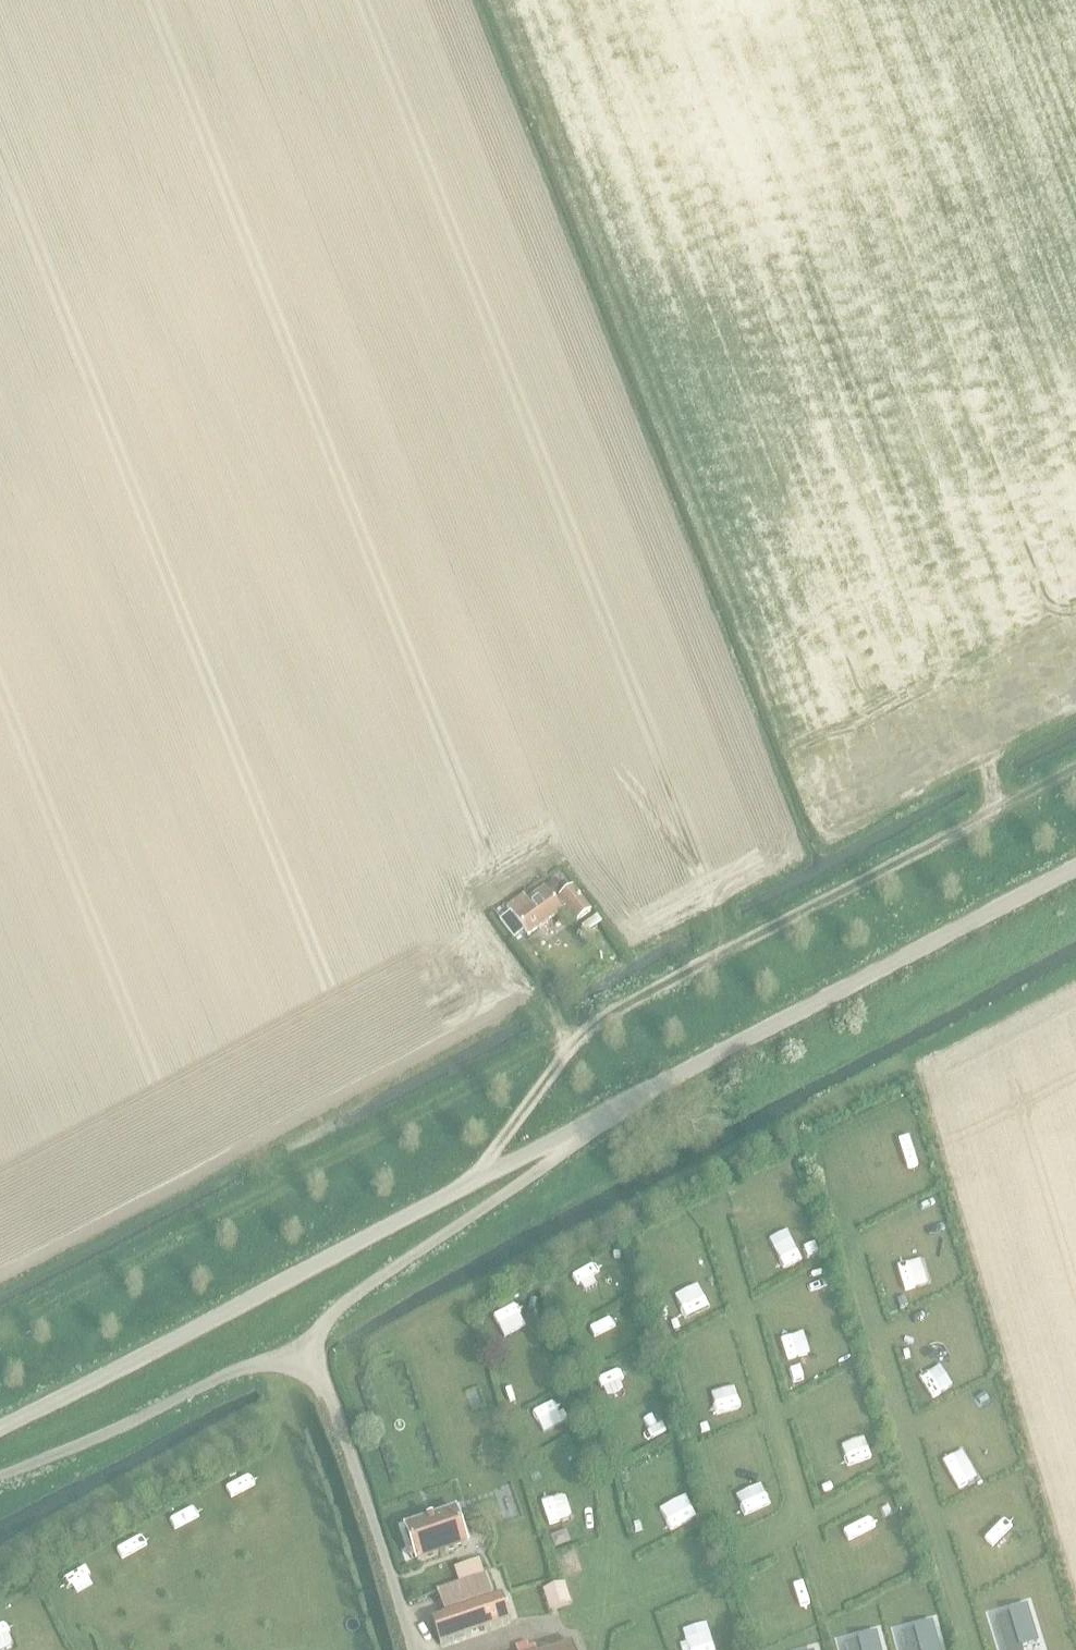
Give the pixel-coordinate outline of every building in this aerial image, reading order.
[(572,887),(554,901),(543,887),(526,900),(522,894),(504,908),(526,936),(560,910),(560,909),(565,906),(576,921),(590,911),(572,887)] [(581,1254),(587,1283),(607,1279),(601,1250),(581,1254)] [(537,1281),(493,1300),(503,1322),(546,1303),(537,1281)] [(603,1318),(621,1312),(618,1301),(600,1307),(603,1318)] [(807,1351),(837,1339),(832,1326),(802,1338),(807,1351)] [(634,1348),(615,1354),(621,1375),(640,1369),(634,1348)] [(547,1415),(575,1404),(567,1383),(539,1394),(547,1415)] [(559,1448),(583,1448),(583,1435),(559,1435),(559,1448)] [(829,1471),(863,1460),(854,1435),(821,1446),(829,1471)] [(668,1437),(643,1450),(652,1467),(677,1454),(668,1437)] [(195,1484),(204,1502),(230,1488),(220,1470),(195,1484)] [(406,1527),(418,1562),(467,1545),(455,1510),(406,1527)] [(92,1546),(101,1565),(118,1556),(109,1537),(92,1546)] [(897,1539),(862,1553),(867,1565),(902,1552),(897,1539)] [(487,1574),(484,1574),(480,1561),(454,1569),(459,1583),(437,1590),(445,1614),(432,1619),(440,1644),(511,1620),(502,1595),(495,1598),(487,1574)] [(577,1568),(555,1572),(559,1595),(581,1591),(577,1568)] [(1023,1646),(1040,1641),(1029,1603),(1010,1609),(1011,1612),(997,1617),(1008,1649),(1025,1649),(1023,1646)] [(14,1618),(8,1605),(0,1608),(0,1624),(14,1618)] [(916,1629),(902,1632),(907,1649),(942,1649),(935,1620),(915,1625),(916,1629)] [(860,1640),(846,1643),(848,1649),(883,1649),(878,1631),(859,1636),(860,1640)]
